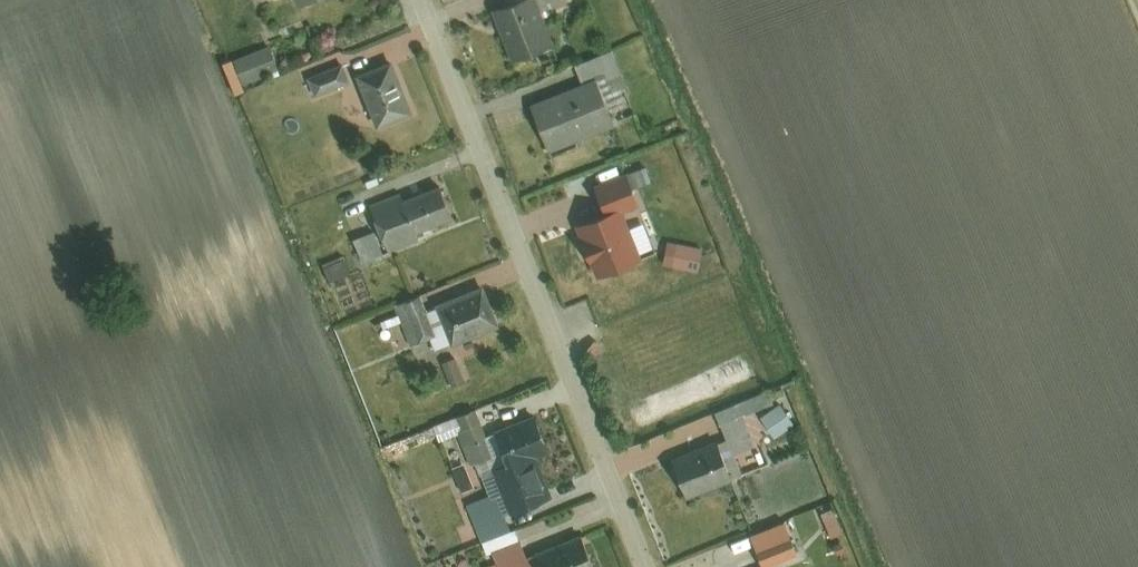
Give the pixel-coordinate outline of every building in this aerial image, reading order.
[(499,7),(517,58),(556,44),(539,0),(519,0),(515,1),(499,7)] [(274,44),(239,58),(249,83),(284,69),(274,44)] [(616,50),(579,63),(587,83),(600,77),(608,98),(631,90),(616,50)] [(397,60),(361,74),(381,126),(417,112),(397,60)] [(345,63),(311,75),(319,96),(353,83),(345,63)] [(587,83),(539,101),(557,148),(618,124),(608,98),(600,77),(587,83)] [(642,199),(630,172),(600,184),(611,212),(625,207),(642,199)] [(408,200),(421,229),(456,215),(443,185),(408,200)] [(405,192),(375,204),(394,250),(424,238),(421,229),(408,200),(405,192)] [(611,212),(582,224),(604,276),(646,259),(625,207),(611,212)] [(704,245),(680,242),(677,265),(701,269),(704,245)] [(488,285),(442,304),(456,338),(458,342),(504,323),(488,285)] [(419,295),(397,304),(413,342),(435,333),(426,311),(419,295)] [(435,333),(440,345),(456,338),(442,304),(426,311),(435,333)] [(462,354),(445,360),(456,387),(473,380),(462,354)] [(748,414),(778,401),(773,389),(743,401),(748,414)] [(748,414),(743,401),(722,409),(733,435),(739,449),(759,441),(748,414)] [(766,416),(779,433),(797,419),(784,402),(766,416)] [(478,408),(461,415),(465,424),(458,427),(472,462),(496,452),(478,408)] [(555,449),(540,413),(492,433),(500,452),(492,456),(514,510),(556,493),(540,455),(555,449)] [(739,449),(733,435),(723,439),(739,477),(749,473),(739,449)] [(722,436),(677,454),(694,496),(739,477),(723,439),(722,436)] [(471,503),(485,539),(518,525),(494,468),(484,472),(493,494),(471,503)] [(826,510),(835,534),(846,530),(837,506),(826,510)] [(789,519),(755,532),(767,563),(801,550),(789,519)] [(518,525),(485,539),(491,552),(497,549),(523,538),(518,525)] [(601,566),(586,530),(541,549),(549,566),(601,566)] [(497,549),(504,566),(542,566),(529,536),(523,538),(497,549)]
